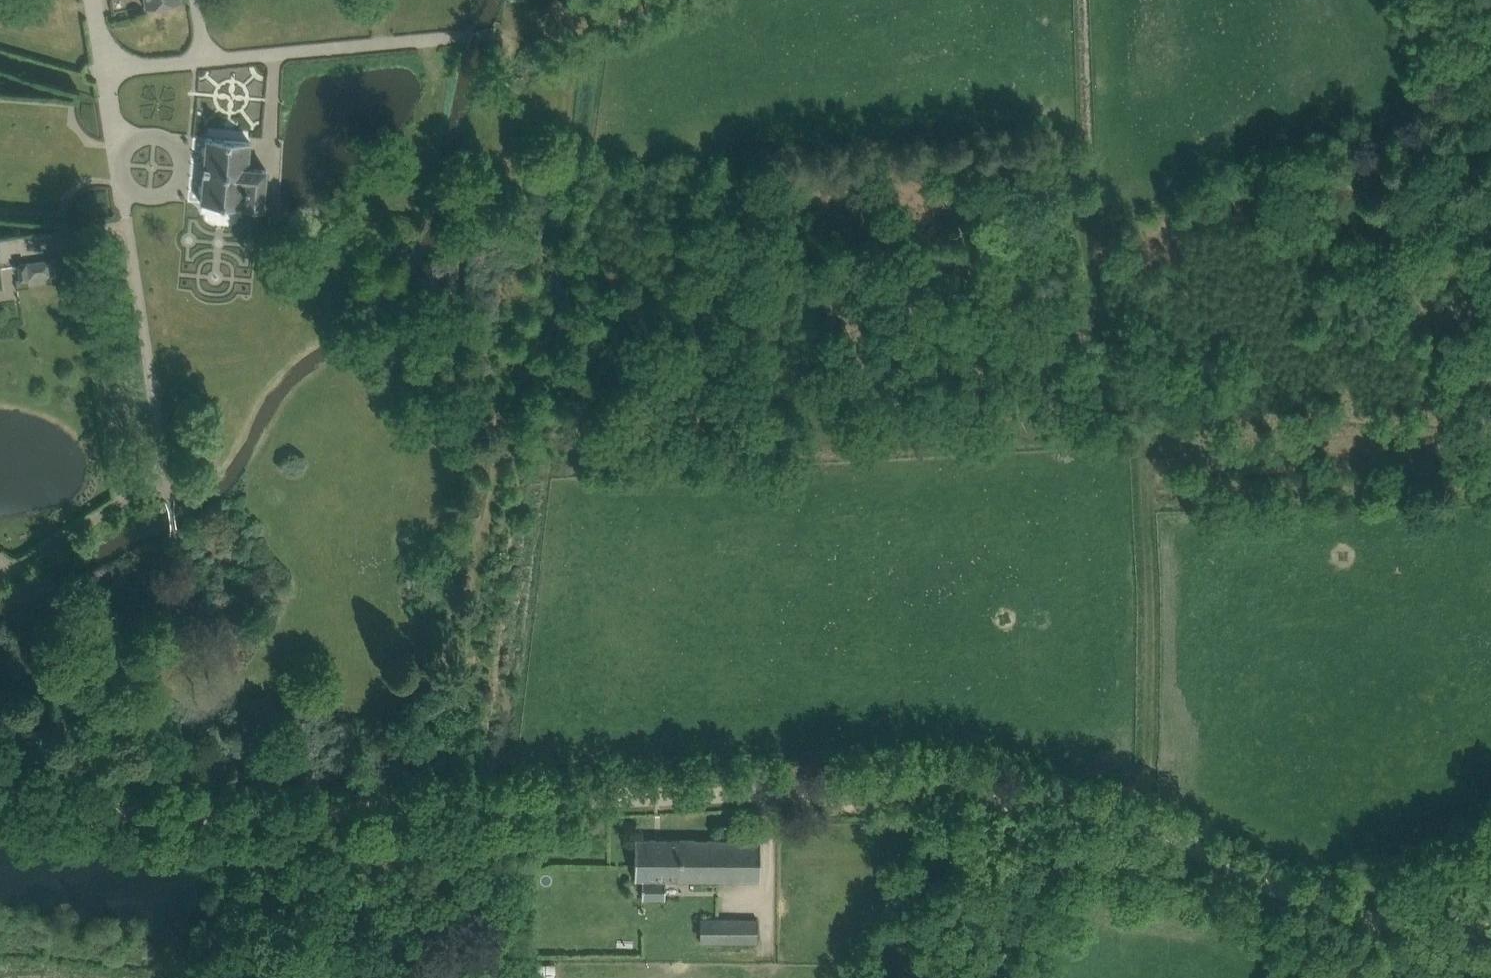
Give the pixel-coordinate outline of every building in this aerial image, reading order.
[(146,8),(182,2),(181,0),(145,0),(146,8)] [(201,203),(263,209),(266,170),(248,168),(250,142),(207,138),(201,203)] [(28,280),(29,285),(53,282),(52,276),(61,275),(59,258),(18,263),(20,281),(28,280)] [(642,880),(642,899),(665,899),(666,880),(760,880),(760,840),(635,839),(635,880),(642,880)] [(734,942),(734,919),(700,919),(700,942),(734,942)] [(553,962),(539,963),(539,977),(553,977),(553,962)]
